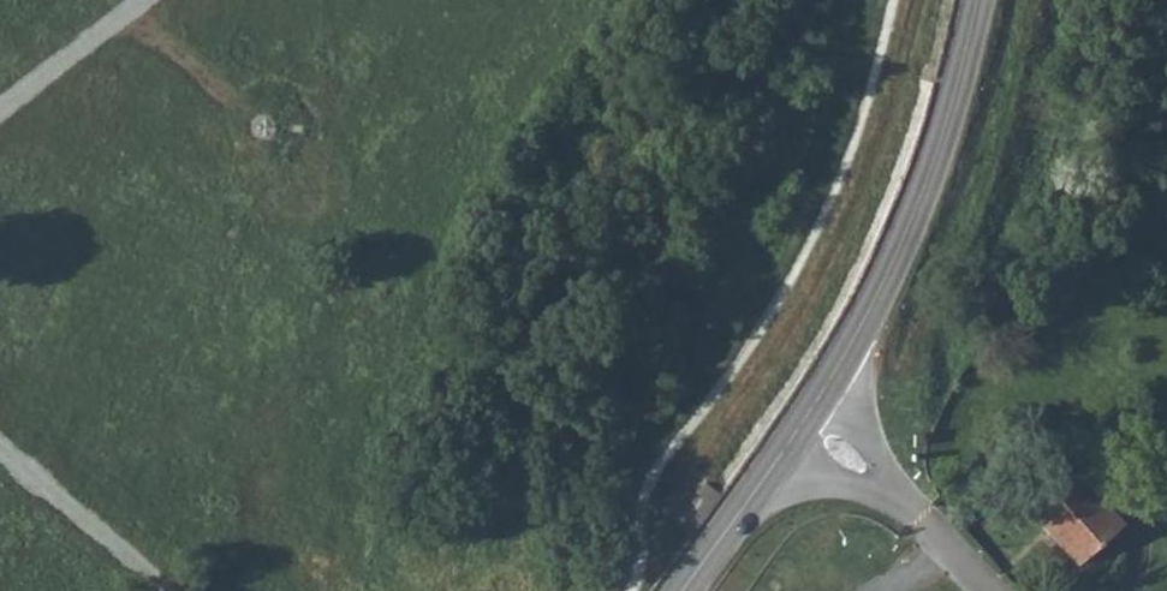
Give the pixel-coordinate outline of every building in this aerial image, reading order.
[(1027,505),(1080,560),(1124,519),(1071,464),(1027,505)]
